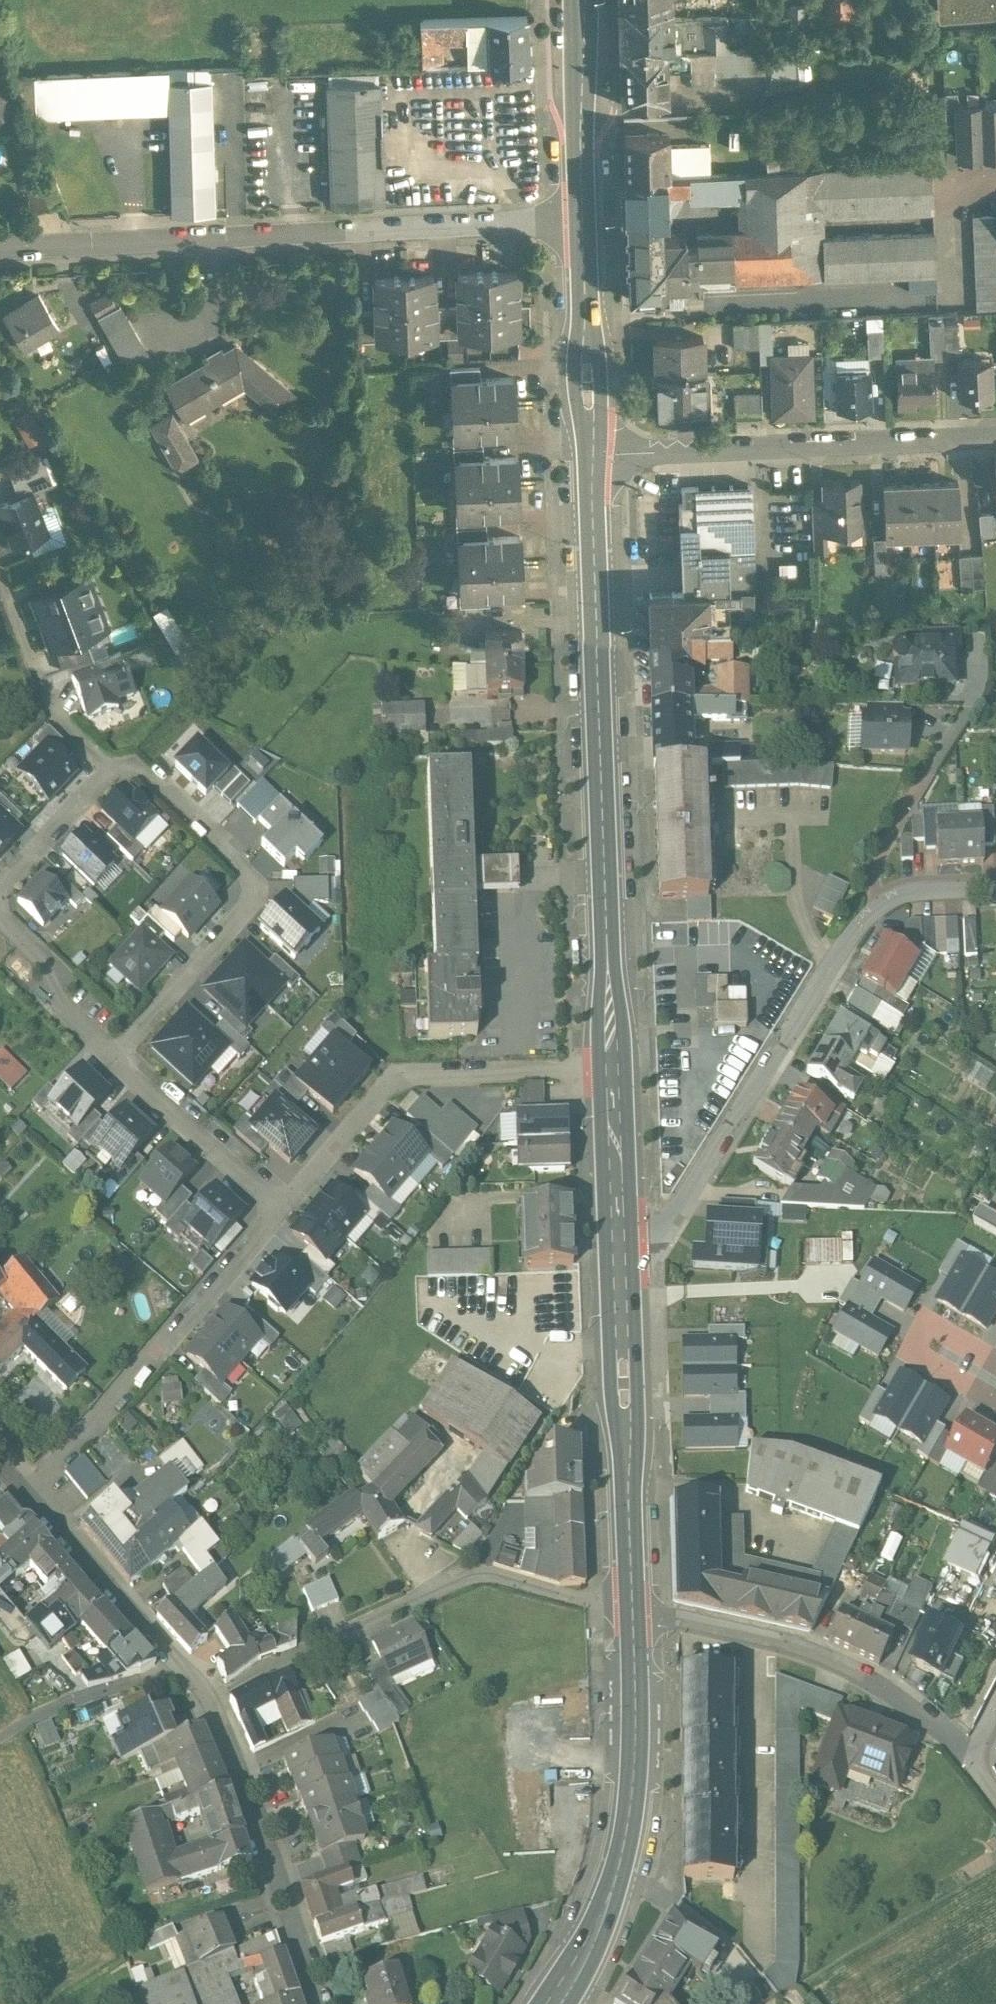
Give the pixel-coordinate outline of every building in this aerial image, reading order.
[(619,9),(619,10),(671,8),(671,0),(619,0),(619,9)] [(819,1),(820,10),(813,12),(813,24),(820,24),(820,23),(828,23),(828,29),(845,29),(844,23),(857,23),(856,0),(817,0),(819,1)] [(939,23),(990,21),(995,17),(995,0),(936,0),(939,23)] [(671,8),(619,10),(620,53),(665,52),(673,51),(672,20),(671,8)] [(526,18),(486,19),(486,28),(487,53),(527,51),(526,18)] [(726,18),(672,20),(673,51),(713,50),(726,50),(726,18)] [(486,28),(486,19),(419,22),(421,63),(440,62),(439,42),(467,41),(466,28),(486,28)] [(487,53),(486,28),(466,28),(467,41),(468,68),(488,68),(487,53)] [(726,50),(713,50),(714,69),(713,69),(713,75),(763,74),(762,49),(726,50)] [(673,51),(665,52),(666,70),(713,69),(714,69),(713,50),(673,51)] [(527,67),(527,51),(487,53),(488,68),(527,67)] [(665,52),(621,53),(623,107),(667,106),(666,70),(665,52)] [(210,70),(167,72),(168,84),(210,82),(210,70)] [(167,72),(14,77),(30,117),(169,111),(168,84),(167,72)] [(327,86),(378,84),(378,73),(327,75),(327,86)] [(210,82),(168,84),(169,111),(172,215),(215,214),(210,82)] [(378,84),(327,86),(332,206),(383,204),(378,84)] [(11,104),(0,90),(0,112),(11,104)] [(957,92),(943,92),(944,125),(957,124),(956,106),(957,106),(957,92)] [(957,106),(956,106),(957,124),(958,159),(982,158),(980,105),(957,106)] [(980,105),(982,158),(995,157),(995,105),(980,105)] [(667,137),(623,138),(624,181),(669,179),(667,137)] [(930,167),(819,172),(821,217),(830,220),(933,216),(930,167)] [(685,249),(687,289),(688,288),(688,287),(704,286),(703,268),(791,265),(791,281),(825,280),(822,240),(821,217),(819,172),(744,176),(744,190),(743,190),(744,195),(738,195),(741,233),(694,236),(695,248),(686,249),(685,249)] [(744,176),(688,178),(689,192),(743,190),(744,190),(744,176)] [(51,178),(29,186),(38,210),(60,202),(51,178)] [(669,179),(624,181),(626,222),(660,221),(665,221),(664,194),(689,193),(689,192),(688,178),(669,179)] [(972,218),(972,230),(995,229),(995,224),(995,217),(972,218)] [(627,239),(661,239),(660,221),(627,222),(627,239)] [(972,230),(973,242),(995,241),(995,229),(972,230)] [(933,235),(822,240),(825,280),(936,275),(933,235)] [(661,239),(627,239),(628,271),(627,271),(627,290),(638,301),(682,300),(682,289),(687,289),(685,249),(686,249),(686,248),(677,238),(661,239)] [(973,242),(973,254),(995,253),(995,241),(973,242)] [(973,254),(974,266),(995,265),(995,253),(973,254)] [(791,265),(703,268),(704,286),(704,291),(792,287),(791,281),(791,265)] [(974,266),(975,278),(995,277),(995,265),(974,266)] [(516,275),(487,276),(489,332),(517,331),(518,331),(517,307),(516,275)] [(487,276),(457,277),(458,309),(459,333),(461,333),(489,332),(487,276)] [(975,278),(975,290),(995,289),(995,277),(975,278)] [(433,278),(404,280),(406,335),(434,334),(435,334),(434,310),(433,278)] [(404,280),(374,281),(375,313),(377,337),(378,337),(406,335),(404,280)] [(975,290),(976,302),(995,301),(995,289),(975,290)] [(109,292),(90,303),(97,315),(116,305),(109,292)] [(38,294),(22,303),(24,306),(6,316),(24,348),(58,328),(38,294)] [(976,302),(976,314),(995,313),(995,301),(976,302)] [(529,307),(517,307),(518,331),(517,331),(517,337),(531,337),(529,307)] [(458,309),(434,310),(435,334),(434,334),(434,340),(461,339),(461,333),(459,333),(458,309)] [(375,313),(355,314),(356,343),(378,343),(378,337),(377,337),(375,313)] [(928,328),(944,327),(943,315),(928,316),(928,328)] [(943,315),(944,327),(956,326),(956,315),(943,315)] [(147,353),(127,318),(106,330),(126,364),(147,353)] [(759,358),(771,358),(769,323),(758,324),(759,358)] [(759,343),(758,324),(729,325),(730,344),(759,343)] [(956,326),(944,327),(946,359),(957,359),(956,326)] [(946,359),(944,327),(928,328),(930,360),(946,359)] [(882,330),(866,331),(867,357),(883,356),(882,330)] [(701,339),(654,341),(655,376),(702,374),(701,339)] [(783,342),(784,351),(806,349),(805,340),(783,342)] [(294,394),(235,344),(165,384),(184,417),(243,383),(278,413),(294,394)] [(808,356),(771,358),(773,417),(811,416),(808,356)] [(991,362),(958,364),(959,399),(976,398),(977,406),(992,406),(991,398),(992,398),(991,362)] [(932,367),(896,369),(897,401),(933,399),(932,367)] [(479,369),(449,370),(450,382),(456,382),(479,381),(479,369)] [(870,371),(834,372),(835,411),(872,409),(870,371)] [(702,374),(655,376),(657,420),(705,418),(703,374),(702,374)] [(479,381),(456,382),(457,409),(514,407),(514,403),(516,400),(513,397),(513,379),(479,381)] [(735,393),(736,417),(762,415),(761,391),(735,393)] [(514,407),(457,409),(458,437),(482,436),(515,435),(514,417),(516,414),(514,412),(514,407)] [(170,414),(153,424),(165,444),(182,434),(170,414)] [(182,434),(165,444),(177,466),(195,456),(182,434)] [(482,436),(458,437),(452,437),(453,449),(482,448),(482,436)] [(482,448),(453,449),(453,461),(459,461),(483,460),(482,448)] [(9,470),(19,498),(31,493),(51,486),(41,458),(9,470)] [(483,460),(459,461),(460,489),(517,487),(517,482),(519,479),(517,476),(516,459),(483,460)] [(858,484),(823,485),(824,507),(825,530),(827,530),(860,529),(858,484)] [(958,484),(932,485),(934,532),(958,532),(958,538),(960,538),(958,484)] [(932,485),(908,486),(910,533),(934,532),(932,485)] [(908,486),(883,487),(885,541),(886,540),(886,534),(910,533),(908,486)] [(517,487),(460,489),(462,517),(485,516),(518,514),(518,497),(519,494),(517,491),(517,487)] [(750,487),(682,489),(682,507),(679,507),(682,594),(728,594),(755,593),(753,551),(750,487)] [(0,505),(0,511),(13,547),(47,535),(31,493),(19,498),(0,505)] [(824,507),(811,507),(813,535),(827,535),(827,530),(825,530),(824,507)] [(992,514),(979,515),(980,536),(993,535),(992,514)] [(485,516),(462,517),(456,517),(456,529),(486,528),(485,516)] [(486,528),(456,529),(457,541),(463,541),(486,540),(486,528)] [(486,540),(463,541),(464,568),(520,566),(520,562),(522,559),(520,556),(519,538),(486,540)] [(885,541),(873,541),(874,574),(886,574),(885,541)] [(982,556),(970,557),(972,590),(984,589),(982,556)] [(970,557),(958,558),(961,591),(972,590),(970,557)] [(520,566),(464,568),(465,596),(489,595),(522,594),(521,576),(523,573),(521,571),(520,566)] [(88,576),(32,596),(51,647),(107,626),(88,576)] [(728,594),(682,594),(650,596),(652,651),(704,650),(730,649),(728,594)] [(489,595),(465,596),(459,596),(459,608),(489,607),(489,595)] [(461,609),(451,610),(452,631),(462,630),(461,609)] [(521,631),(486,632),(487,669),(523,668),(521,631)] [(957,631),(924,632),(924,645),(924,647),(953,646),(955,646),(957,646),(957,631)] [(953,646),(924,647),(924,645),(898,646),(893,651),(893,659),(899,664),(900,688),(914,687),(920,693),(934,692),(940,686),(954,686),(953,646)] [(709,665),(709,660),(705,660),(704,650),(652,651),(652,667),(689,666),(705,665),(709,665)] [(122,663),(72,681),(85,715),(87,714),(90,722),(119,711),(116,704),(135,697),(122,663)] [(689,666),(652,667),(653,707),(690,706),(690,705),(689,696),(689,666)] [(523,668),(487,669),(488,693),(510,692),(523,691),(523,668)] [(488,693),(487,669),(469,670),(470,693),(488,693)] [(740,671),(724,671),(725,705),(725,706),(741,707),(740,671)] [(724,689),(711,690),(689,696),(690,705),(725,705),(724,689)] [(725,705),(690,705),(690,706),(690,719),(702,719),(702,721),(725,720),(725,706),(725,705)] [(690,706),(653,707),(654,737),(691,736),(690,719),(690,706)] [(903,707),(867,706),(867,718),(902,719),(903,707)] [(425,707),(384,708),(385,736),(425,735),(425,707)] [(867,718),(863,718),(862,752),(906,753),(907,719),(902,719),(867,718)] [(75,756),(48,731),(34,746),(42,753),(46,748),(65,766),(75,756)] [(513,733),(488,733),(489,746),(514,746),(513,733)] [(228,774),(197,745),(175,768),(205,798),(213,789),(228,774)] [(65,766),(46,748),(42,753),(19,776),(49,804),(76,776),(65,766)] [(691,749),(655,750),(655,769),(691,767),(691,750),(691,749)] [(740,749),(691,750),(691,767),(724,766),(740,765),(740,749)] [(834,766),(795,763),(740,765),(724,766),(725,788),(799,785),(831,789),(834,766)] [(691,767),(655,769),(656,805),(658,862),(659,901),(686,900),(708,899),(704,767),(691,767)] [(228,774),(213,789),(230,806),(250,786),(233,769),(228,774)] [(470,770),(429,772),(434,907),(475,906),(475,896),(473,850),(470,770)] [(263,782),(238,808),(256,825),(260,821),(281,799),(263,782)] [(117,827),(134,843),(157,820),(127,791),(104,814),(117,827)] [(14,829),(22,820),(0,799),(0,816),(14,829)] [(295,813),(281,799),(260,821),(274,835),(293,815),(295,813)] [(993,809),(981,810),(982,822),(983,846),(995,846),(993,809)] [(935,812),(923,813),(924,841),(925,849),(937,849),(936,825),(935,812)] [(323,845),(293,815),(274,835),(262,847),(285,869),(296,857),(304,865),(323,845)] [(20,835),(14,829),(0,816),(0,856),(20,835)] [(923,817),(911,817),(912,836),(912,841),(924,841),(923,817)] [(982,822),(959,823),(961,864),(984,862),(983,846),(982,822)] [(959,823),(936,825),(937,849),(938,865),(961,864),(959,823)] [(117,827),(106,839),(119,851),(133,864),(144,852),(134,843),(117,827)] [(101,834),(92,844),(109,861),(119,851),(106,839),(101,834)] [(92,844),(83,836),(63,857),(94,887),(114,865),(109,861),(92,844)] [(912,836),(900,836),(901,860),(913,860),(912,841),(912,836)] [(516,848),(473,850),(475,896),(518,894),(516,848)] [(321,874),(336,873),(335,857),(320,858),(321,874)] [(59,876),(50,885),(68,902),(77,910),(86,901),(59,876)] [(829,877),(813,910),(833,919),(849,887),(829,877)] [(50,885),(43,878),(19,904),(44,928),(68,902),(50,885)] [(329,880),(293,882),(294,901),(312,905),(330,904),(329,880)] [(218,907),(192,883),(162,917),(182,934),(189,940),(218,907)] [(708,899),(686,900),(687,924),(711,923),(710,899),(708,899)] [(262,928),(295,959),(321,932),(303,915),(291,904),(287,901),(262,928)] [(291,904),(303,915),(312,905),(294,901),(291,904)] [(475,906),(434,907),(437,969),(475,968),(478,968),(475,906)] [(174,944),(182,934),(162,917),(155,911),(147,920),(165,936),(174,944)] [(143,932),(157,945),(165,936),(147,920),(139,912),(131,922),(143,932)] [(946,918),(934,919),(935,947),(935,955),(947,954),(947,942),(946,918)] [(957,918),(946,918),(947,942),(959,942),(957,918)] [(922,919),(910,920),(898,942),(919,955),(923,947),(922,919)] [(934,919),(922,919),(923,947),(935,947),(934,919)] [(975,919),(964,919),(965,955),(977,955),(975,919)] [(157,945),(143,932),(110,967),(140,994),(172,959),(157,945)] [(919,959),(884,939),(873,959),(907,979),(919,959)] [(244,947),(225,969),(267,1006),(287,984),(267,967),(244,947)] [(275,958),(267,967),(287,984),(293,989),(301,980),(275,958)] [(907,979),(873,959),(861,978),(878,989),(895,999),(907,979)] [(437,969),(427,970),(427,972),(430,972),(430,985),(428,985),(429,1022),(432,1021),(432,1035),(430,1036),(430,1039),(478,1037),(477,1023),(481,1022),(480,982),(476,982),(475,968),(437,969)] [(267,1006),(225,969),(204,992),(226,1012),(246,1029),(267,1006)] [(427,970),(417,970),(419,1040),(430,1039),(430,1036),(432,1035),(432,1021),(429,1022),(428,985),(430,985),(430,972),(427,972),(427,970)] [(726,981),(711,982),(711,979),(700,980),(701,1010),(714,1010),(727,1009),(727,997),(726,981)] [(895,999),(878,989),(872,998),(893,1011),(898,1001),(895,999)] [(880,1004),(856,990),(846,1007),(870,1021),(880,1004)] [(746,992),(730,993),(730,997),(727,997),(727,1009),(746,1008),(746,992)] [(727,1009),(714,1010),(715,1030),(747,1028),(746,1008),(727,1009)] [(213,1034),(188,1011),(153,1049),(193,1086),(228,1048),(213,1034)] [(246,1029),(226,1012),(218,1020),(222,1024),(244,1043),(252,1034),(246,1029)] [(333,1041),(346,1052),(358,1038),(333,1015),(321,1030),(333,1041)] [(854,1026),(840,1017),(824,1045),(852,1062),(859,1049),(876,1059),(885,1044),(864,1032),(854,1026)] [(868,1025),(858,1019),(854,1026),(864,1032),(868,1025)] [(244,1043),(222,1024),(213,1034),(228,1048),(240,1058),(249,1048),(244,1043)] [(333,1041),(315,1062),(352,1093),(370,1072),(346,1052),(333,1041)] [(852,1062),(824,1045),(807,1072),(822,1081),(821,1083),(830,1088),(832,1086),(853,1099),(862,1083),(845,1073),(852,1062)] [(0,1047),(0,1079),(11,1089),(28,1071),(1,1046),(0,1047)] [(352,1093),(315,1062),(297,1083),(310,1093),(334,1114),(352,1093)] [(109,1094),(83,1070),(58,1097),(50,1105),(77,1129),(93,1112),(109,1094)] [(286,1072),(274,1085),(299,1106),(310,1093),(297,1083),(286,1072)] [(542,1084),(528,1085),(521,1096),(521,1103),(543,1102),(542,1084)] [(299,1106),(274,1085),(262,1100),(271,1108),(275,1103),(290,1116),(299,1106)] [(50,1105),(58,1097),(48,1088),(33,1105),(42,1114),(50,1105)] [(818,1106),(796,1093),(786,1110),(817,1129),(830,1136),(840,1119),(818,1106)] [(846,1109),(824,1096),(818,1106),(840,1119),(846,1109)] [(422,1098),(407,1117),(422,1130),(453,1156),(476,1129),(449,1106),(441,1114),(422,1098)] [(521,1103),(515,1103),(512,1117),(521,1116),(544,1116),(543,1102),(521,1103)] [(290,1116),(275,1103),(271,1108),(255,1126),(251,1131),(269,1146),(290,1165),(315,1137),(290,1116)] [(817,1129),(786,1110),(774,1130),(806,1149),(817,1129)] [(153,1134),(127,1111),(108,1131),(92,1149),(119,1173),(135,1154),(153,1134)] [(102,1121),(93,1112),(77,1129),(69,1138),(78,1147),(83,1141),(99,1124),(102,1121)] [(544,1116),(521,1116),(522,1145),(564,1143),(563,1115),(544,1116)] [(246,1119),(234,1132),(260,1156),(269,1146),(251,1131),(255,1126),(246,1119)] [(92,1149),(108,1131),(99,1124),(83,1141),(92,1149)] [(395,1126),(375,1149),(408,1177),(428,1154),(412,1142),(395,1126)] [(443,1168),(453,1156),(422,1130),(412,1142),(428,1154),(443,1168)] [(806,1149),(774,1130),(754,1164),(785,1183),(801,1156),(806,1149)] [(564,1143),(522,1145),(523,1172),(565,1171),(564,1143)] [(408,1177),(375,1149),(355,1172),(373,1187),(388,1201),(408,1177)] [(195,1170),(172,1150),(143,1184),(166,1203),(179,1188),(195,1170)] [(855,1164),(834,1152),(828,1162),(849,1174),(855,1164)] [(144,1163),(135,1154),(119,1173),(111,1181),(120,1189),(144,1163)] [(801,1156),(785,1183),(792,1188),(793,1188),(802,1173),(798,1171),(806,1159),(801,1156)] [(849,1174),(828,1162),(819,1177),(840,1190),(849,1174)] [(840,1190),(819,1177),(802,1173),(793,1188),(792,1188),(781,1206),(865,1210),(876,1191),(849,1174),(840,1190)] [(388,1201),(373,1187),(363,1199),(391,1222),(400,1210),(388,1201)] [(155,1215),(168,1226),(186,1205),(192,1198),(179,1188),(166,1203),(155,1215)] [(332,1188),(312,1211),(346,1239),(365,1216),(348,1202),(332,1188)] [(244,1213),(216,1189),(195,1213),(182,1229),(187,1233),(211,1253),(244,1213)] [(357,1193),(348,1202),(365,1216),(382,1231),(391,1222),(363,1199),(357,1193)] [(571,1201),(522,1203),(524,1268),(573,1266),(571,1201)] [(721,1201),(720,1218),(756,1220),(757,1203),(721,1201)] [(195,1213),(186,1205),(168,1226),(165,1230),(179,1243),(187,1233),(182,1229),(195,1213)] [(326,1261),(346,1239),(312,1211),(293,1233),(310,1248),(326,1261)] [(982,1212),(975,1225),(995,1237),(995,1220),(982,1212)] [(694,1269),(757,1272),(758,1254),(760,1220),(756,1220),(720,1218),(708,1217),(706,1255),(695,1254),(694,1269)] [(842,1243),(806,1243),(807,1266),(843,1265),(842,1243)] [(958,1243),(941,1273),(951,1279),(964,1257),(969,1249),(958,1243)] [(326,1261),(310,1248),(302,1257),(328,1279),(336,1269),(326,1261)] [(493,1251),(427,1253),(428,1277),(494,1275),(493,1251)] [(202,1277),(213,1264),(202,1254),(191,1267),(202,1277)] [(774,1255),(758,1254),(757,1272),(773,1273),(774,1255)] [(328,1279),(302,1257),(289,1272),(309,1289),(317,1296),(330,1280),(328,1279)] [(988,1270),(964,1257),(951,1279),(938,1303),(962,1316),(988,1270)] [(873,1260),(859,1285),(883,1299),(905,1311),(919,1287),(873,1260)] [(59,1302),(23,1261),(3,1281),(6,1284),(26,1306),(39,1320),(59,1302)] [(289,1272),(275,1261),(253,1286),(268,1299),(268,1305),(277,1313),(283,1312),(286,1315),(309,1289),(289,1272)] [(988,1270),(962,1316),(986,1330),(995,1313),(995,1275),(988,1270)] [(846,1292),(877,1310),(883,1299),(859,1285),(852,1281),(846,1292)] [(871,1320),(877,1310),(846,1292),(840,1302),(848,1307),(871,1320)] [(0,1328),(0,1336),(6,1343),(31,1319),(34,1324),(39,1320),(26,1306),(0,1328)] [(892,1333),(871,1320),(848,1307),(833,1332),(877,1358),(892,1333)] [(244,1327),(226,1312),(207,1334),(240,1363),(259,1340),(244,1327)] [(253,1316),(244,1327),(259,1340),(270,1350),(280,1339),(253,1316)] [(0,1348),(0,1372),(27,1346),(69,1390),(87,1372),(44,1328),(41,1332),(34,1324),(31,1319),(6,1343),(0,1348)] [(709,1329),(709,1342),(736,1342),(745,1342),(745,1329),(709,1329)] [(240,1363),(207,1334),(187,1356),(205,1372),(220,1385),(240,1363)] [(682,1343),(683,1369),(736,1368),(736,1342),(709,1342),(682,1343)] [(429,1384),(438,1390),(454,1366),(445,1360),(429,1384)] [(539,1421),(454,1366),(438,1390),(420,1418),(455,1441),(479,1457),(505,1474),(539,1421)] [(736,1395),(736,1368),(683,1369),(683,1395),(709,1395),(736,1395)] [(220,1385),(205,1372),(194,1383),(221,1407),(232,1395),(220,1385)] [(875,1419),(899,1433),(926,1385),(902,1372),(888,1396),(875,1419)] [(899,1433),(921,1445),(933,1425),(949,1398),(926,1385),(899,1433)] [(164,1403),(181,1401),(178,1386),(162,1388),(164,1403)] [(875,1419),(888,1396),(878,1389),(860,1420),(871,1426),(875,1419)] [(745,1394),(736,1395),(709,1395),(709,1409),(746,1408),(745,1394)] [(746,1408),(709,1409),(709,1422),(736,1422),(746,1422),(746,1408)] [(955,1438),(947,1451),(948,1452),(967,1463),(987,1428),(967,1417),(955,1438)] [(412,1453),(427,1438),(415,1425),(408,1418),(393,1432),(412,1453)] [(455,1441),(420,1418),(415,1425),(427,1438),(441,1454),(455,1441)] [(736,1451),(736,1422),(709,1422),(683,1423),(684,1451),(736,1451)] [(917,1453),(929,1459),(945,1432),(933,1425),(921,1445),(917,1453)] [(987,1428),(967,1463),(986,1474),(987,1475),(995,1461),(995,1459),(995,1433),(987,1428)] [(393,1432),(356,1467),(376,1492),(409,1456),(412,1453),(393,1432)] [(945,1432),(929,1459),(940,1466),(948,1452),(947,1451),(955,1438),(945,1432)] [(409,1456),(424,1471),(441,1454),(427,1438),(412,1453),(409,1456)] [(200,1467),(181,1444),(160,1460),(170,1471),(180,1483),(200,1467)] [(579,1445),(551,1446),(552,1457),(544,1458),(545,1471),(534,1471),(534,1488),(525,1489),(525,1503),(555,1502),(581,1501),(579,1445)] [(880,1486),(791,1453),(750,1450),(750,1451),(746,1493),(775,1504),(772,1513),(782,1516),(785,1507),(835,1526),(857,1534),(880,1486)] [(86,1454),(67,1469),(80,1487),(100,1474),(86,1454)] [(376,1492),(386,1509),(391,1504),(424,1471),(409,1456),(376,1492)] [(462,1480),(488,1504),(505,1474),(479,1457),(462,1480)] [(987,1475),(986,1474),(978,1488),(989,1494),(995,1483),(995,1461),(987,1475)] [(139,1496),(138,1497),(142,1502),(151,1513),(154,1518),(169,1506),(187,1492),(180,1483),(170,1471),(139,1496)] [(100,1474),(80,1487),(88,1498),(107,1484),(100,1474)] [(488,1504),(462,1480),(446,1498),(455,1508),(465,1520),(488,1504)] [(122,1504),(125,1508),(131,1515),(142,1502),(138,1497),(139,1496),(136,1492),(122,1504)] [(391,1504),(386,1509),(376,1492),(359,1501),(365,1512),(379,1540),(406,1526),(391,1504)] [(114,1493),(81,1521),(105,1551),(123,1537),(129,1532),(116,1515),(125,1508),(122,1504),(114,1493)] [(356,1495),(308,1530),(319,1545),(320,1544),(365,1512),(359,1501),(356,1495)] [(446,1498),(427,1519),(421,1533),(431,1538),(455,1508),(446,1498)] [(717,1499),(675,1501),(676,1535),(718,1533),(718,1520),(717,1499)] [(581,1501),(555,1502),(557,1529),(559,1585),(560,1586),(584,1585),(581,1501)] [(131,1515),(125,1508),(116,1515),(129,1532),(136,1525),(151,1513),(142,1502),(131,1515)] [(525,1503),(526,1531),(557,1529),(555,1502),(525,1503)] [(11,1545),(32,1526),(12,1504),(0,1515),(0,1533),(11,1545)] [(179,1521),(169,1506),(154,1518),(157,1522),(166,1533),(179,1521)] [(151,1513),(136,1525),(142,1533),(157,1522),(154,1518),(151,1513)] [(481,1535),(465,1520),(448,1546),(467,1556),(481,1535)] [(741,1520),(718,1520),(718,1533),(720,1593),(739,1592),(742,1580),(825,1600),(833,1585),(816,1577),(742,1562),(741,1520)] [(192,1538),(179,1521),(166,1533),(179,1548),(192,1538)] [(166,1533),(157,1522),(142,1533),(144,1534),(153,1545),(166,1533)] [(0,1555),(0,1567),(11,1579),(33,1560),(51,1544),(34,1525),(32,1526),(11,1545),(0,1555)] [(129,1532),(123,1537),(130,1546),(144,1534),(142,1533),(136,1525),(129,1532)] [(994,1540),(963,1525),(944,1565),(976,1580),(994,1540)] [(835,1526),(812,1575),(816,1577),(833,1585),(857,1534),(835,1526)] [(557,1529),(526,1531),(527,1552),(520,1576),(559,1585),(557,1529)] [(308,1530),(284,1549),(294,1564),(308,1553),(317,1565),(329,1556),(320,1544),(319,1545),(308,1530)] [(166,1533),(153,1545),(164,1559),(168,1556),(179,1548),(166,1533)] [(718,1533),(676,1535),(678,1603),(721,1613),(720,1593),(718,1533)] [(144,1534),(130,1546),(150,1570),(163,1560),(164,1559),(153,1545),(144,1534)] [(130,1546),(123,1537),(105,1551),(132,1584),(150,1570),(130,1546)] [(204,1548),(201,1551),(192,1538),(179,1548),(182,1551),(185,1549),(204,1576),(205,1576),(214,1569),(208,1560),(205,1555),(208,1553),(204,1548)] [(69,1565),(51,1544),(33,1560),(48,1576),(52,1573),(55,1576),(69,1565)] [(220,1549),(208,1560),(214,1569),(216,1571),(228,1560),(220,1549)] [(284,1549),(273,1557),(284,1571),(294,1564),(284,1549)] [(171,1560),(168,1556),(164,1559),(163,1560),(166,1564),(171,1560)] [(69,1565),(55,1576),(67,1589),(81,1578),(69,1565)] [(11,1579),(0,1567),(0,1589),(11,1579)] [(214,1569),(205,1576),(204,1576),(201,1579),(209,1588),(208,1590),(213,1596),(227,1585),(216,1571),(214,1569)] [(185,1570),(165,1586),(174,1603),(192,1587),(196,1584),(185,1570)] [(67,1589),(40,1612),(48,1620),(58,1611),(74,1629),(82,1623),(103,1604),(81,1578),(67,1589)] [(886,1586),(869,1578),(860,1597),(866,1600),(857,1618),(868,1624),(882,1594),(886,1586)] [(11,1579),(0,1589),(0,1592),(2,1594),(27,1624),(39,1613),(11,1579)] [(209,1588),(201,1579),(196,1584),(192,1587),(200,1596),(208,1590),(209,1588)] [(331,1580),(305,1591),(314,1612),(340,1602),(331,1580)] [(825,1600),(742,1580),(739,1592),(734,1616),(810,1633),(825,1600)] [(200,1596),(192,1587),(185,1593),(193,1602),(200,1596)] [(281,1590),(241,1591),(241,1609),(238,1613),(253,1613),(281,1612),(281,1590)] [(739,1592),(720,1593),(721,1613),(734,1616),(739,1592)] [(193,1602),(185,1593),(175,1602),(190,1619),(200,1611),(193,1602)] [(2,1594),(0,1596),(0,1620),(13,1637),(16,1634),(28,1625),(27,1624),(2,1594)] [(892,1599),(882,1594),(868,1624),(876,1627),(880,1618),(883,1619),(892,1599)] [(911,1607),(892,1599),(883,1619),(901,1627),(911,1607)] [(190,1619),(175,1602),(159,1616),(192,1654),(208,1640),(190,1619)] [(133,1637),(104,1604),(103,1604),(82,1623),(107,1652),(117,1644),(120,1648),(133,1637)] [(922,1612),(911,1607),(901,1627),(912,1632),(922,1612)] [(58,1611),(48,1620),(40,1612),(39,1613),(27,1624),(28,1625),(34,1633),(50,1651),(64,1640),(63,1638),(74,1629),(58,1611)] [(857,1618),(842,1611),(826,1641),(854,1654),(868,1624),(857,1618)] [(254,1621),(253,1613),(238,1613),(233,1618),(240,1629),(254,1621)] [(240,1629),(233,1618),(217,1633),(231,1655),(217,1665),(226,1684),(258,1660),(252,1649),(240,1629)] [(281,1638),(271,1642),(273,1655),(296,1647),(296,1619),(281,1619),(281,1638)] [(963,1635),(932,1620),(912,1661),(919,1665),(918,1668),(939,1678),(941,1674),(943,1675),(945,1670),(943,1669),(949,1658),(951,1660),(963,1635)] [(415,1624),(374,1643),(383,1662),(391,1680),(393,1679),(432,1662),(415,1624)] [(876,1627),(868,1624),(854,1654),(879,1666),(894,1636),(876,1627)] [(28,1625),(16,1634),(23,1642),(34,1633),(28,1625)] [(81,1647),(71,1635),(64,1640),(73,1652),(81,1647)] [(156,1663),(133,1637),(120,1648),(117,1644),(107,1652),(127,1675),(139,1671),(140,1672),(156,1663)] [(271,1642),(252,1649),(258,1660),(273,1655),(271,1642)] [(73,1652),(63,1659),(76,1677),(94,1665),(81,1647),(73,1652)] [(391,1680),(383,1662),(364,1670),(383,1696),(393,1688),(393,1689),(396,1686),(393,1679),(391,1680)] [(731,1671),(681,1671),(680,1741),(682,1741),(681,1810),(683,1810),(683,1880),(734,1880),(734,1809),(732,1809),(733,1740),(731,1740),(731,1671)] [(263,1684),(231,1702),(240,1721),(250,1715),(272,1704),(272,1703),(276,1699),(295,1691),(288,1673),(263,1684)] [(799,1684),(776,1675),(776,1733),(799,1733),(799,1711),(799,1684)] [(842,1700),(799,1684),(799,1711),(834,1723),(838,1712),(842,1700)] [(393,1689),(393,1688),(383,1696),(399,1717),(410,1711),(393,1689)] [(379,1692),(358,1705),(364,1714),(365,1714),(385,1702),(379,1692)] [(297,1696),(277,1705),(288,1734),(307,1726),(308,1726),(308,1725),(297,1696)] [(385,1702),(365,1714),(372,1724),(373,1723),(392,1712),(386,1701),(385,1702)] [(151,1715),(148,1707),(118,1720),(124,1735),(113,1740),(121,1761),(134,1755),(166,1742),(176,1738),(173,1731),(177,1729),(168,1707),(151,1715)] [(392,1712),(373,1723),(379,1733),(400,1721),(393,1711),(392,1712)] [(915,1740),(838,1712),(834,1723),(811,1784),(838,1794),(846,1771),(897,1790),(915,1740)] [(250,1715),(240,1721),(247,1736),(257,1731),(250,1715)] [(176,1738),(166,1742),(175,1764),(212,1751),(202,1727),(176,1738)] [(257,1731),(247,1736),(254,1752),(265,1747),(257,1731)] [(799,1733),(776,1733),(775,1965),(799,1965),(799,1733)] [(331,1743),(283,1759),(290,1782),(292,1781),(299,1800),(301,1799),(307,1818),(352,1803),(355,1802),(348,1782),(346,1783),(340,1763),(338,1763),(331,1743)] [(153,1748),(134,1755),(148,1782),(167,1775),(153,1748)] [(215,1758),(178,1771),(192,1803),(195,1802),(228,1790),(215,1758)] [(228,1790),(195,1802),(199,1813),(205,1829),(237,1817),(228,1790)] [(192,1803),(187,1792),(164,1801),(168,1812),(179,1808),(192,1803)] [(192,1803),(179,1808),(184,1819),(199,1813),(195,1802),(192,1803)] [(352,1803),(309,1817),(322,1855),(323,1855),(353,1845),(365,1841),(352,1803)] [(167,1858),(154,1817),(125,1827),(145,1894),(175,1885),(175,1884),(167,1858)] [(237,1817),(205,1829),(210,1843),(242,1832),(237,1817)] [(210,1843),(167,1858),(175,1884),(251,1859),(242,1832),(210,1843)] [(353,1845),(323,1855),(331,1877),(348,1872),(360,1867),(353,1845)] [(360,1867),(348,1872),(353,1886),(366,1881),(362,1867),(360,1867)] [(348,1872),(302,1888),(306,1902),(335,1893),(343,1890),(353,1886),(348,1872)] [(419,1935),(410,1895),(426,1891),(423,1878),(379,1888),(386,1915),(388,1914),(395,1941),(419,1935)] [(335,1893),(306,1902),(310,1913),(338,1904),(335,1893)] [(266,1904),(253,1908),(257,1920),(270,1915),(266,1904)] [(338,1904),(310,1913),(315,1927),(342,1917),(338,1904)] [(377,1905),(356,1913),(363,1931),(384,1922),(377,1905)] [(521,1910),(491,1918),(494,1930),(493,1933),(523,1951),(529,1941),(521,1910)] [(342,1917),(315,1927),(321,1946),(335,1941),(348,1937),(363,1931),(356,1913),(342,1917)] [(709,1938),(672,1914),(653,1944),(689,1967),(690,1968),(709,1938)] [(222,1920),(188,1933),(200,1965),(233,1951),(222,1920)] [(172,1926),(144,1938),(149,1950),(176,1940),(177,1939),(176,1937),(172,1926)] [(200,1965),(188,1933),(176,1937),(177,1939),(176,1940),(188,1971),(200,1965)] [(275,1933),(237,1949),(243,1966),(254,1962),(282,1952),(275,1933)] [(523,1951),(493,1933),(467,1976),(498,1995),(507,1980),(509,1981),(517,1967),(515,1966),(523,1951)] [(335,1941),(321,1946),(326,1963),(341,1957),(335,1941)] [(689,1967),(653,1944),(633,1975),(662,1993),(663,1995),(672,1992),(689,1967)] [(200,1965),(188,1971),(182,1973),(193,2003),(236,2003),(226,1978),(245,1971),(243,1966),(237,1949),(233,1951),(200,1965)] [(254,1962),(263,1987),(257,1990),(262,2003),(300,2003),(297,1993),(282,1952),(254,1962)] [(799,1965),(775,1965),(762,1976),(778,1996),(795,1985),(799,1965)] [(365,1979),(370,1998),(366,2000),(367,2003),(401,2003),(396,1988),(401,1986),(396,1970),(365,1979)] [(182,1973),(138,1992),(142,2003),(193,2003),(182,1973)] [(633,1975),(615,2003),(671,2003),(663,1995),(662,1993),(633,1975)] [(728,1996),(733,2003),(762,2003),(749,1983),(728,1996)]
